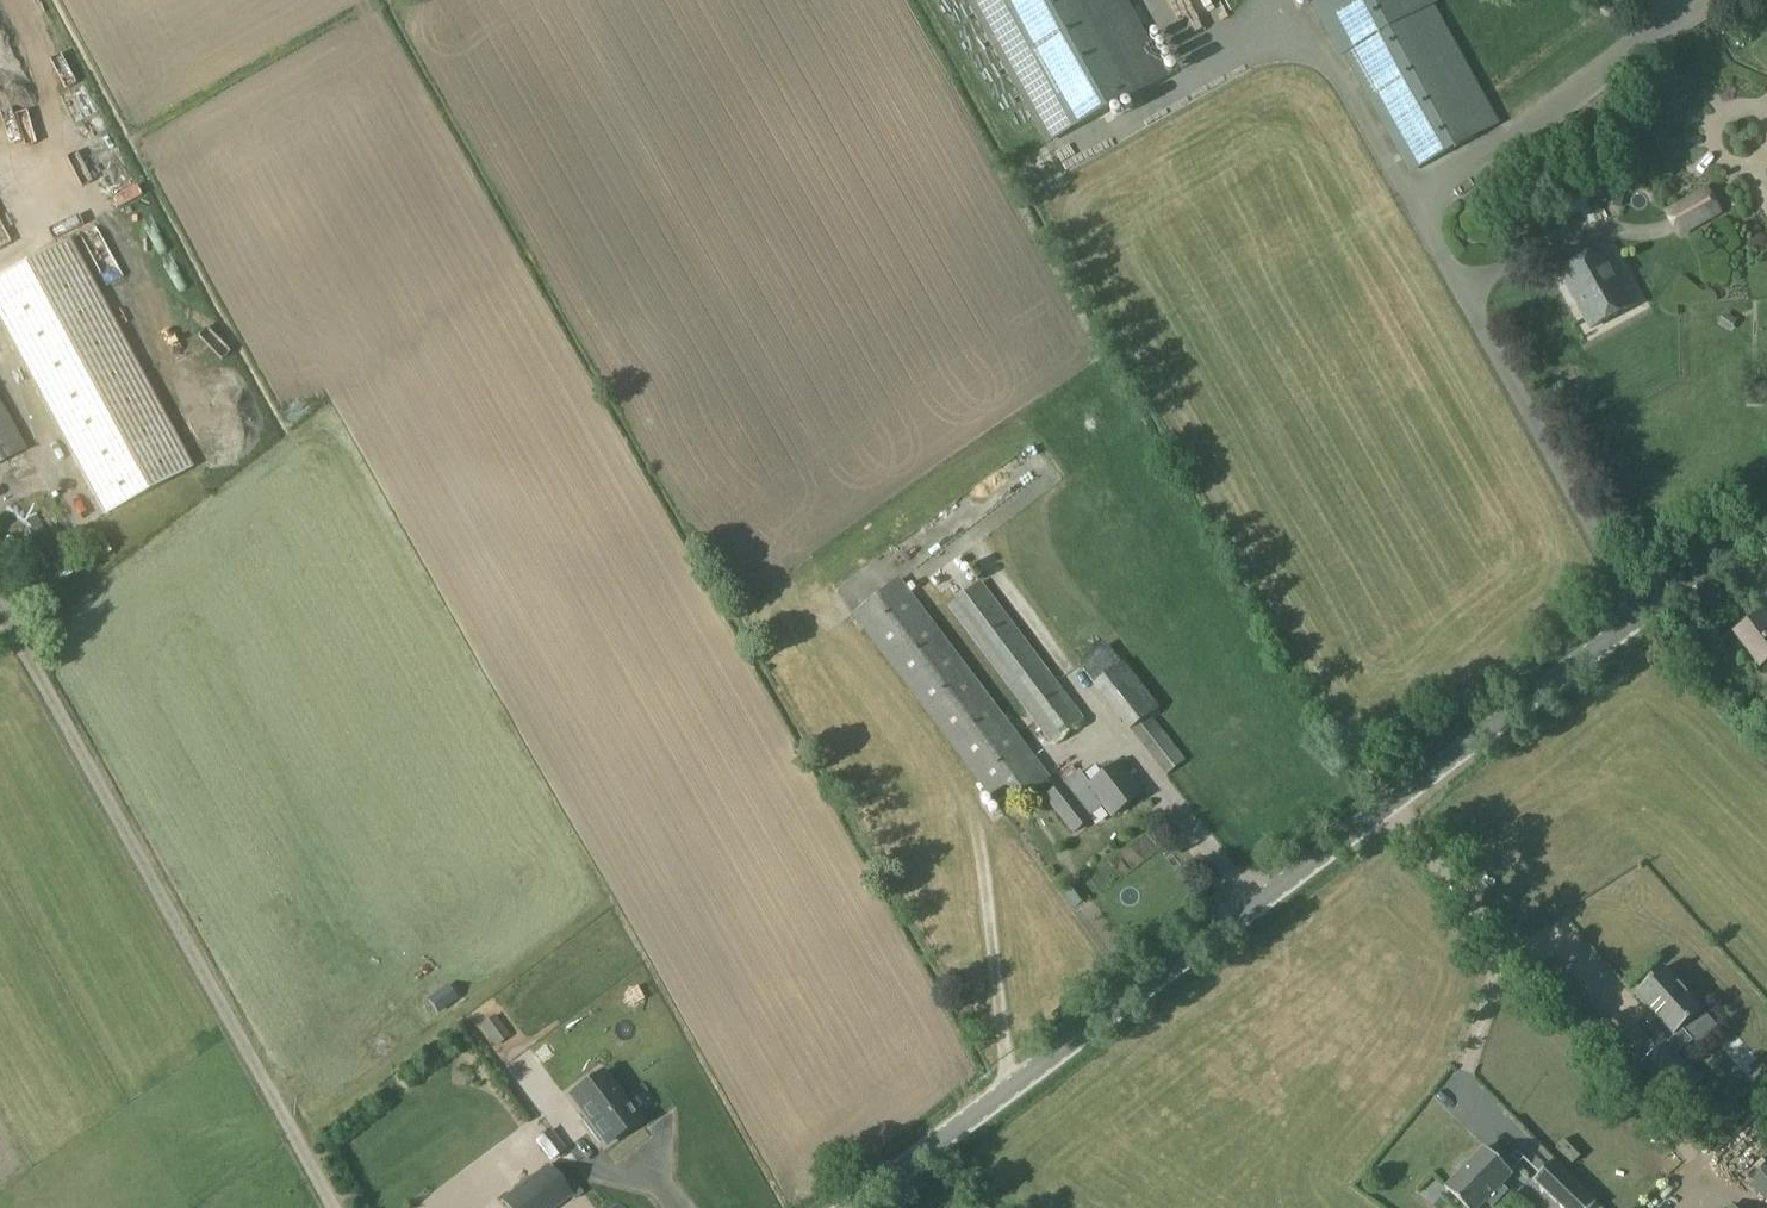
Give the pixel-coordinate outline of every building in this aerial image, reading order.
[(1125,0),(967,0),(1046,144),(1167,78),(1125,0)] [(1340,59),(1344,57),(1409,175),(1500,124),(1435,7),(1439,4),(1437,0),(1307,0),(1340,59)] [(1211,17),(1192,22),(1196,39),(1216,34),(1211,17)] [(1603,205),(1622,209),(1627,181),(1609,177),(1603,205)] [(1723,214),(1707,187),(1663,212),(1679,239),(1723,214)] [(12,246),(0,223),(0,252),(12,246)] [(69,240),(0,278),(0,323),(103,514),(191,467),(69,240)] [(1559,273),(1591,329),(1632,306),(1601,250),(1559,273)] [(1730,331),(1737,321),(1725,314),(1718,324),(1730,331)] [(27,449),(0,400),(0,464),(27,449)] [(906,584),(954,540),(939,524),(892,569),(906,584)] [(1002,815),(1050,779),(900,579),(852,615),(1002,815)] [(948,606),(1052,743),(1083,719),(979,583),(948,606)] [(1760,668),(1766,663),(1766,622),(1761,615),(1735,635),(1760,668)] [(1166,775),(1185,760),(1149,717),(1159,708),(1124,662),(1093,687),(1130,732),(1166,775)] [(1117,765),(1058,811),(1075,832),(1091,819),(1088,816),(1104,803),(1114,815),(1141,794),(1117,765)] [(1668,1040),(1679,1053),(1694,1040),(1683,1027),(1704,1008),(1667,968),(1639,993),(1675,1033),(1668,1040)] [(438,1014),(457,999),(446,985),(427,999),(438,1014)] [(1703,1079),(1679,1053),(1668,1040),(1643,1063),(1678,1101),(1703,1079)] [(593,1079),(570,1096),(587,1119),(584,1121),(599,1143),(603,1140),(605,1144),(638,1120),(625,1102),(602,1072),(593,1079)] [(563,1150),(549,1131),(537,1140),(551,1159),(563,1150)] [(1508,1191),(1501,1185),(1512,1174),(1511,1173),(1518,1166),(1503,1152),(1497,1159),(1485,1148),(1446,1189),(1466,1207),(1479,1207),(1485,1201),(1492,1207),(1508,1191)] [(1595,1202),(1553,1161),(1533,1181),(1561,1207),(1589,1207),(1595,1202)] [(508,1207),(552,1207),(570,1195),(548,1166),(502,1200),(508,1207)] [(1751,1184),(1766,1201),(1766,1168),(1751,1184)]
